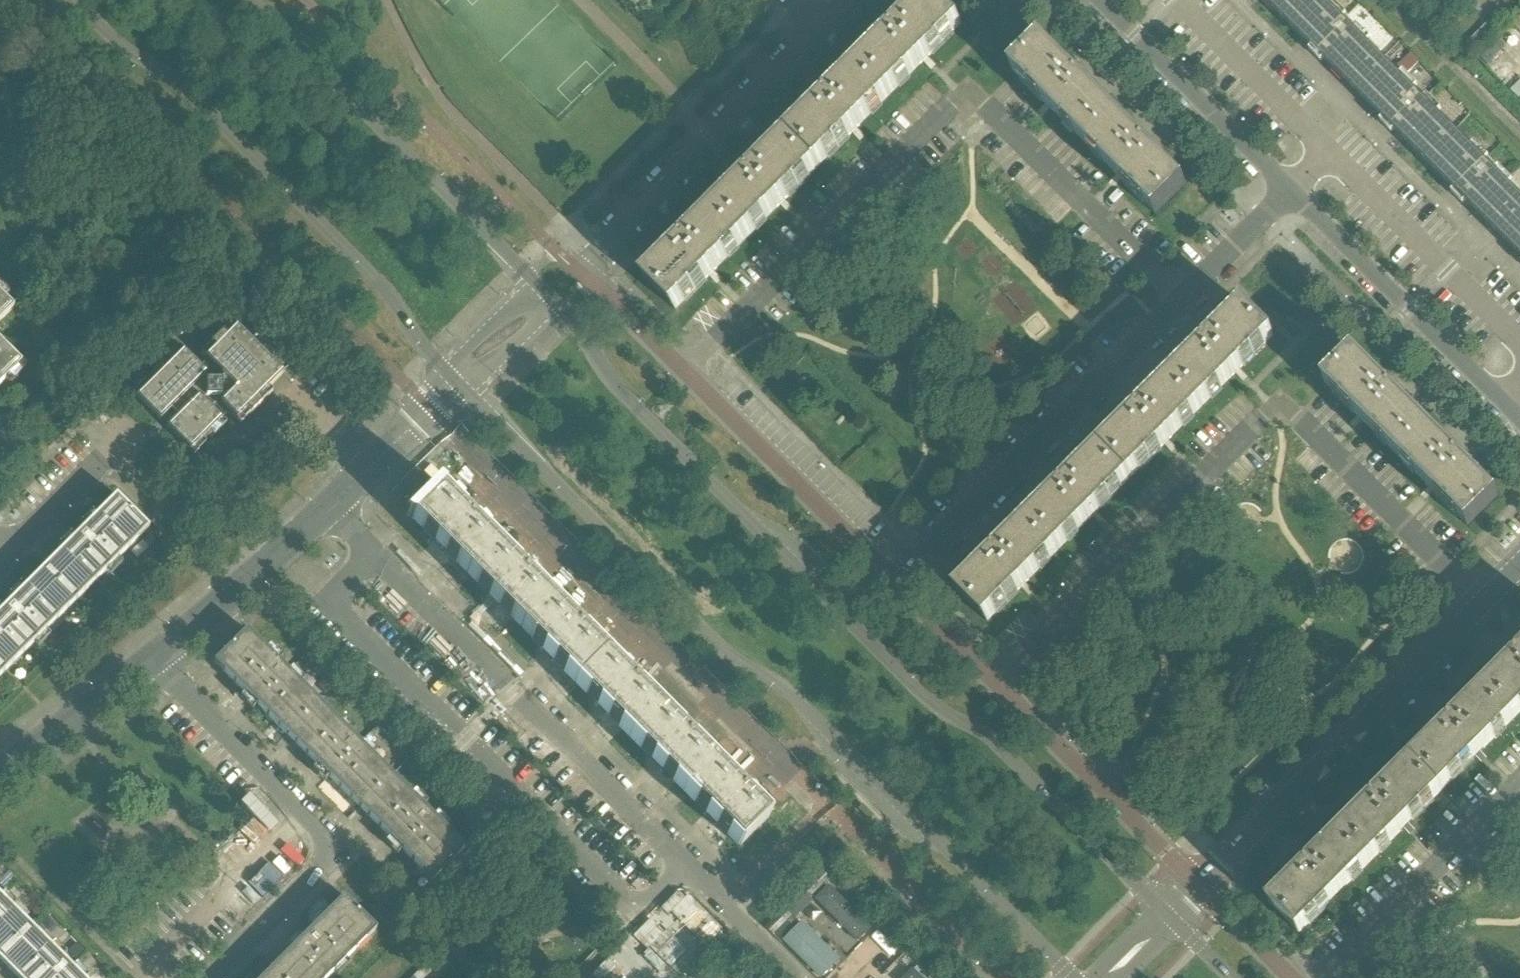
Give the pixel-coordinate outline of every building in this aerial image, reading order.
[(861,63),(891,94),(899,86),(909,76),(917,68),(923,62),(927,57),(931,54),(941,44),(942,43),(952,33),(962,23),(940,0),(924,0),(914,9),(909,15),(894,30),(890,25),(889,24),(883,30),(874,40),(879,45),(870,54),(861,63)] [(1282,17),(1299,0),(1265,0),(1282,17)] [(1353,88),(1383,59),(1324,0),(1299,0),(1282,17),(1353,88)] [(1498,27),(1491,20),(1471,41),(1478,47),(1498,27)] [(1042,40),(1011,70),(1021,80),(1031,90),(1032,91),(1042,101),(1045,104),(1050,109),(1064,123),(1075,133),(1083,142),(1114,111),(1104,101),(1095,93),(1100,87),(1090,77),(1091,77),(1085,72),(1084,73),(1080,77),(1066,63),(1064,62),(1061,58),(1042,40)] [(1353,88),(1426,160),(1455,131),(1383,59),(1353,88)] [(805,119),(788,135),(819,166),(828,157),(838,147),(848,136),(852,133),(857,128),(864,121),(871,114),(881,104),(891,94),(861,63),(849,75),(840,84),(835,78),(825,88),(819,94),(820,95),(820,94),(825,99),(810,114),(805,119)] [(1511,90),(1519,98),(1519,97),(1519,80),(1511,90)] [(1114,111),(1083,142),(1092,151),(1102,161),(1117,175),(1121,180),(1125,184),(1135,194),(1136,194),(1146,205),(1155,214),(1186,183),(1168,165),(1162,160),(1150,147),(1148,146),(1152,141),(1153,141),(1154,140),(1148,135),(1138,125),(1133,130),(1124,122),(1119,117),(1114,111)] [(1496,231),(1519,207),(1519,196),(1455,131),(1426,160),(1496,231)] [(727,197),(716,208),(746,239),(756,229),(766,219),(780,205),(785,200),(788,197),(798,187),(799,186),(809,176),(819,166),(788,135),(771,152),(765,159),(751,173),(747,168),(746,167),(740,173),(731,182),(730,183),(736,188),(727,197)] [(1496,231),(1519,255),(1519,207),(1496,231)] [(662,262),(645,279),(675,310),(685,300),(695,290),(705,279),(709,276),(714,271),(720,265),(728,257),(738,247),(746,239),(716,208),(706,218),(698,226),(692,221),(682,231),(676,236),(678,237),(682,242),(668,256),(662,262)] [(13,308),(0,294),(0,321),(13,308)] [(1181,367),(1170,378),(1201,408),(1211,398),(1221,388),(1235,374),(1239,369),(1243,366),(1253,356),(1254,355),(1264,345),(1274,334),(1244,304),(1225,323),(1220,327),(1206,342),(1202,337),(1201,336),(1195,341),(1196,342),(1186,352),(1191,357),(1181,367)] [(221,380),(221,397),(224,400),(220,404),(236,420),(246,410),(250,414),(262,402),(258,398),(283,373),(273,363),(277,359),(265,347),(261,351),(236,326),(226,336),(222,332),(210,344),(214,348),(204,358),(221,374),(224,377),(221,380)] [(21,363),(0,342),(0,384),(21,363)] [(183,349),(167,365),(191,389),(207,373),(183,349)] [(1354,352),(1323,382),(1333,392),(1343,402),(1344,402),(1354,412),(1358,416),(1362,421),(1376,435),(1386,445),(1395,454),(1426,423),(1415,413),(1407,405),(1412,399),(1402,389),(1403,389),(1397,383),(1396,384),(1396,385),(1392,389),(1384,382),(1377,375),(1377,374),(1370,368),(1354,352)] [(167,365),(152,381),(175,404),(191,389),(167,365)] [(1118,430),(1102,446),(1132,476),(1140,469),(1150,459),(1150,458),(1161,448),(1164,445),(1169,440),(1183,426),(1193,416),(1201,408),(1170,378),(1161,386),(1152,396),(1147,390),(1137,400),(1131,405),(1132,407),(1132,406),(1137,411),(1122,425),(1118,430)] [(205,380),(205,382),(205,397),(221,397),(221,380),(205,380)] [(175,404),(152,381),(136,396),(160,420),(175,404)] [(198,395),(182,411),(206,435),(222,419),(198,395)] [(206,435),(182,411),(166,427),(190,450),(206,435)] [(1426,423),(1395,454),(1404,463),(1414,473),(1422,481),(1429,487),(1434,492),(1436,495),(1447,505),(1447,506),(1457,516),(1467,526),(1498,495),(1480,478),(1474,471),(1461,458),(1460,457),(1464,453),(1465,453),(1466,452),(1460,446),(1460,447),(1450,437),(1445,442),(1436,433),(1431,428),(1426,423)] [(1039,509),(1029,519),(1059,549),(1068,541),(1078,531),(1092,517),(1097,512),(1100,509),(1110,498),(1111,498),(1121,488),(1132,476),(1102,446),(1083,465),(1077,471),(1063,485),(1059,480),(1058,479),(1052,484),(1052,485),(1043,495),(1048,500),(1039,509)] [(440,489),(411,518),(412,518),(412,519),(423,530),(424,530),(434,540),(431,543),(432,544),(435,541),(444,551),(442,553),(443,554),(446,552),(456,562),(455,562),(456,562),(477,584),(478,584),(488,594),(486,597),(486,598),(489,596),(499,605),(496,608),(497,608),(500,606),(510,616),(510,617),(532,638),(532,639),(532,638),(542,648),(540,651),(541,652),(543,650),(553,660),(550,662),(551,663),(554,660),(564,670),(564,671),(587,693),(587,694),(587,693),(597,703),(595,706),(595,707),(598,705),(608,714),(605,717),(606,718),(609,715),(619,725),(619,726),(641,748),(641,747),(641,748),(641,747),(651,757),(652,757),(649,760),(650,761),(652,759),(662,769),(659,771),(660,772),(663,769),(673,779),(673,780),(695,802),(695,801),(695,802),(696,802),(705,811),(706,812),(703,814),(704,815),(706,813),(716,823),(714,825),(714,826),(717,823),(727,833),(727,834),(739,846),(739,845),(739,846),(768,817),(767,816),(745,794),(749,790),(748,789),(747,790),(744,787),(744,786),(743,786),(738,782),(740,780),(739,780),(735,783),(735,784),(691,740),(692,739),(695,736),(694,735),(693,736),(689,732),(688,731),(684,727),(685,726),(685,725),(681,729),(637,686),(641,682),(640,681),(639,682),(635,678),(634,677),(630,673),(631,672),(630,671),(627,675),(626,675),(582,631),(586,627),(585,626),(584,627),(580,623),(581,623),(580,622),(579,622),(575,618),(576,617),(576,616),(572,620),(528,576),(532,573),(532,572),(531,572),(530,573),(526,569),(525,568),(521,564),(522,563),(521,562),(518,565),(517,566),(474,522),(478,518),(477,518),(476,519),(472,515),(471,514),(467,510),(468,509),(467,508),(464,511),(463,512),(441,490),(440,489)] [(43,568),(0,611),(0,677),(149,528),(116,495),(43,568)] [(183,499),(166,516),(176,525),(193,509),(183,499)] [(974,573),(957,591),(987,622),(997,612),(1007,602),(1007,601),(1018,591),(1021,588),(1026,583),(1040,569),(1050,559),(1059,549),(1029,519),(1019,529),(1010,538),(1004,533),(994,543),(988,548),(990,549),(994,553),(980,568),(974,573)] [(213,662),(358,807),(432,881),(464,848),(318,702),(310,694),(246,629),(213,662)] [(1483,688),(1514,719),(1519,713),(1519,651),(1518,653),(1514,649),(1498,665),(1502,669),(1483,688)] [(325,695),(317,687),(310,694),(318,702),(325,695)] [(1448,723),(1412,760),(1442,790),(1514,719),(1483,688),(1464,707),(1460,703),(1444,719),(1448,723)] [(1359,812),(1340,831),(1371,862),(1442,790),(1412,760),(1375,796),(1371,792),(1355,808),(1359,812)] [(1371,862),(1340,831),(1321,850),(1317,846),(1301,862),(1305,866),(1268,903),(1299,933),(1371,862)] [(785,909),(784,908),(765,927),(772,935),(791,916),(793,917),(811,899),(809,897),(829,878),(821,871),(802,890),(802,891),(785,909)] [(815,899),(856,940),(869,928),(828,886),(815,899)] [(31,926),(0,895),(0,961),(17,977),(83,977),(31,926)] [(333,971),(375,929),(343,896),(261,977),(326,977),(333,971)] [(800,954),(800,955),(800,957),(801,958),(802,959),(803,960),(804,960),(806,960),(807,960),(809,960),(810,959),(811,958),(812,957),(813,956),(813,954),(813,953),(813,952),(812,950),(811,949),(810,948),(809,947),(808,947),(806,947),(805,947),(803,948),(802,949),(801,950),(800,951),(800,952),(800,954)]
